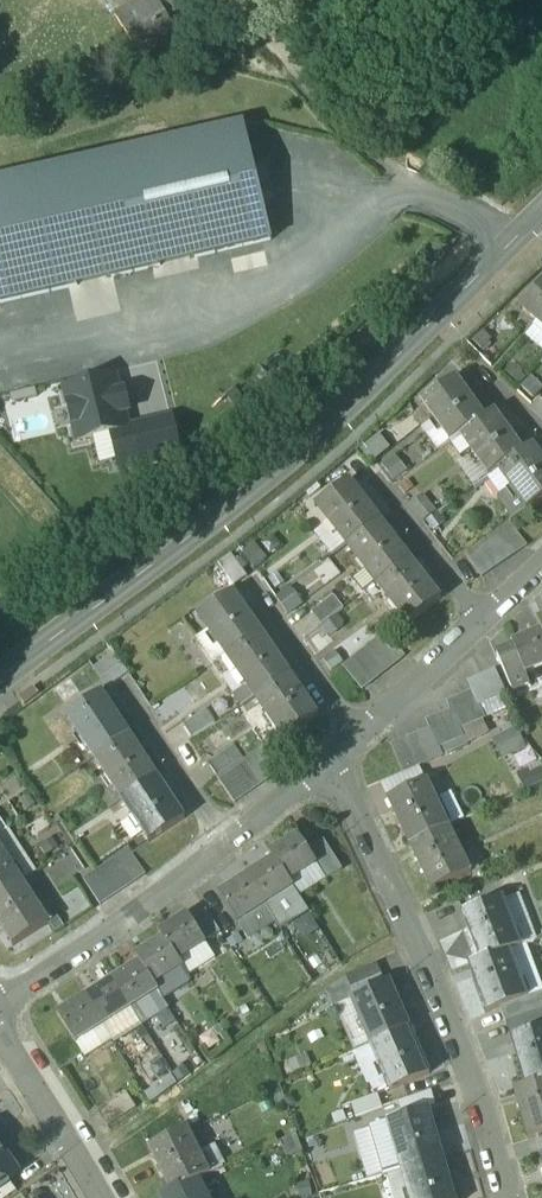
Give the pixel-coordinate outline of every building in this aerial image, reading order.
[(155,0),(149,0),(116,20),(141,63),(153,56),(159,66),(172,59),(166,49),(179,41),(168,22),(155,0)] [(168,0),(155,0),(168,22),(178,16),(168,0)] [(0,186),(0,309),(274,244),(246,128),(0,186)] [(521,309),(541,328),(541,285),(521,309)] [(483,421),(455,379),(421,402),(450,444),(460,437),(483,421)] [(117,383),(67,395),(80,446),(112,438),(122,476),(153,468),(144,432),(130,435),(125,418),(130,417),(125,397),(120,398),(117,383)] [(483,421),(460,437),(488,477),(497,471),(520,455),(493,414),(483,421)] [(173,424),(144,432),(153,468),(182,461),(173,424)] [(531,448),(520,455),(497,471),(527,513),(541,503),(541,464),(531,448)] [(379,523),(349,483),(317,508),(347,547),(379,523)] [(409,563),(379,523),(347,547),(359,564),(377,587),(409,563)] [(525,547),(509,524),(498,532),(514,554),(525,547)] [(514,554),(498,532),(488,539),(503,562),(514,554)] [(503,562),(488,539),(477,546),(492,569),(503,562)] [(477,546),(465,555),(481,577),(492,569),(477,546)] [(247,578),(231,556),(219,565),(234,587),(247,578)] [(440,603),(409,563),(377,587),(377,588),(408,628),(440,603)] [(377,587),(359,564),(353,568),(362,580),(355,585),(364,598),(377,588),(377,587)] [(231,596),(198,618),(226,659),(259,637),(231,596)] [(334,598),(311,615),(321,628),(344,611),(334,598)] [(386,635),(375,644),(393,667),(404,658),(386,635)] [(259,637),(226,659),(246,689),(254,700),(287,678),(259,637)] [(513,649),(515,654),(525,679),(541,672),(541,637),(513,649)] [(393,667),(375,644),(364,652),(382,675),(393,667)] [(382,675),(364,652),(354,660),(372,683),(382,675)] [(525,679),(515,654),(497,661),(512,695),(529,689),(525,679)] [(97,664),(104,685),(128,677),(121,656),(97,664)] [(246,689),(226,659),(212,668),(233,698),(246,689)] [(372,683),(354,660),(344,668),(362,691),(372,683)] [(496,675),(468,687),(473,698),(478,710),(506,698),(496,675)] [(316,721),(287,678),(254,700),(283,743),(316,721)] [(246,689),(233,698),(240,709),(254,700),(246,689)] [(100,696),(66,718),(94,760),(127,738),(100,696)] [(473,698),(460,703),(470,728),(484,722),(478,710),(473,698)] [(460,703),(448,708),(451,716),(458,733),(470,728),(460,703)] [(207,713),(183,728),(192,741),(215,727),(207,713)] [(458,733),(451,716),(440,721),(450,746),(461,741),(458,733)] [(450,746),(440,721),(427,726),(430,735),(437,751),(450,746)] [(503,757),(525,747),(517,731),(495,742),(503,757)] [(430,735),(418,740),(428,765),(441,760),(437,751),(430,735)] [(127,738),(94,760),(121,801),(154,779),(127,738)] [(418,740),(406,744),(417,770),(428,765),(418,740)] [(406,744),(392,750),(402,776),(417,770),(406,744)] [(234,749),(208,766),(217,780),(218,779),(230,772),(240,764),(243,762),(234,749)] [(278,772),(262,750),(251,757),(266,780),(278,772)] [(266,780),(251,757),(243,762),(240,764),(256,787),(266,780)] [(256,787),(240,764),(230,772),(245,794),(256,787)] [(230,772),(218,779),(233,802),(245,794),(230,772)] [(154,779),(121,801),(149,844),(182,822),(154,779)] [(426,785),(390,802),(411,847),(447,830),(426,785)] [(438,801),(449,827),(464,820),(454,794),(438,801)] [(447,830),(411,847),(432,893),(469,876),(447,830)] [(297,838),(270,856),(272,859),(274,861),(288,883),(316,865),(297,838)] [(143,874),(127,851),(116,859),(131,881),(143,874)] [(19,883),(0,853),(0,895),(19,883)] [(131,881),(116,859),(105,866),(120,889),(131,881)] [(274,861),(247,879),(265,906),(291,888),(290,886),(288,883),(274,861)] [(120,889),(105,866),(94,873),(110,896),(120,889)] [(110,896),(94,873),(83,881),(98,904),(110,896)] [(247,879),(218,898),(236,925),(265,906),(247,879)] [(0,895),(0,927),(13,947),(47,925),(19,883),(0,895)] [(502,900),(465,914),(482,961),(509,951),(519,947),(502,900)] [(220,934),(206,912),(194,920),(208,942),(220,934)] [(187,917),(159,934),(163,940),(177,962),(204,944),(187,917)] [(163,940),(135,958),(139,963),(139,964),(153,985),(180,967),(178,964),(177,962),(163,940)] [(482,961),(471,966),(489,1014),(527,1000),(509,951),(482,961)] [(139,964),(112,981),(129,1009),(130,1009),(157,991),(154,987),(153,985),(139,964)] [(378,966),(347,980),(353,992),(383,979),(378,966)] [(129,1009),(112,981),(85,998),(102,1026),(103,1026),(129,1009)] [(388,984),(351,999),(371,1046),(408,1030),(388,984)] [(85,998),(56,1017),(74,1044),(102,1026),(85,998)] [(528,1004),(532,1015),(541,1012),(541,999),(528,1004)] [(129,1009),(103,1026),(113,1042),(114,1043),(141,1026),(130,1009),(129,1009)] [(102,1026),(74,1044),(75,1046),(76,1046),(82,1056),(85,1060),(113,1042),(103,1026),(102,1026)] [(408,1030),(371,1046),(392,1093),(428,1077),(408,1030)] [(513,1039),(528,1089),(541,1085),(541,1031),(513,1039)] [(516,1092),(530,1141),(536,1139),(541,1137),(541,1085),(528,1089),(516,1092)] [(126,1095),(98,1113),(108,1127),(136,1109),(126,1095)] [(378,1096),(351,1105),(356,1118),(382,1109),(378,1096)] [(427,1112),(389,1123),(403,1171),(441,1160),(427,1112)] [(185,1128),(149,1146),(172,1191),(197,1179),(207,1174),(185,1128)] [(211,1171),(224,1163),(213,1144),(199,1153),(211,1171)] [(0,1148),(0,1185),(7,1180),(17,1173),(0,1148)] [(403,1171),(411,1197),(453,1197),(441,1160),(403,1171)] [(162,1196),(163,1197),(206,1197),(197,1179),(172,1191),(162,1196)] [(0,1185),(0,1197),(7,1197),(16,1192),(7,1180),(0,1185)]
